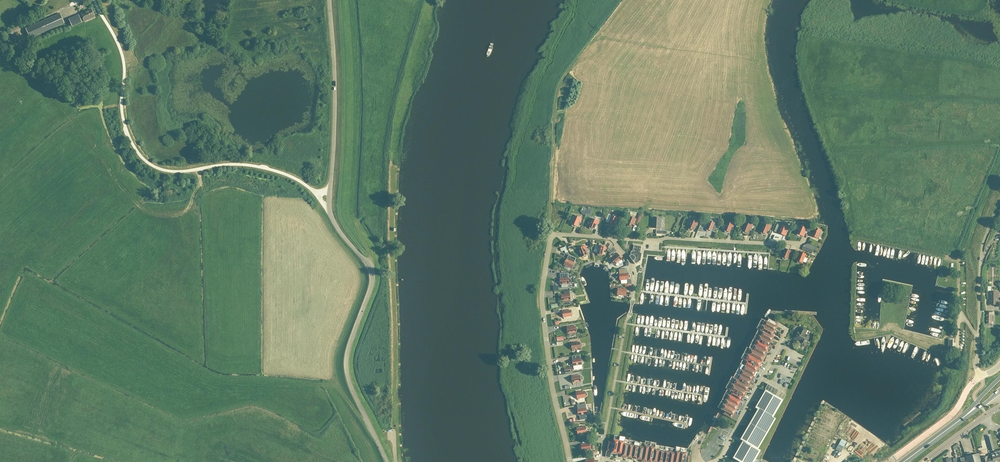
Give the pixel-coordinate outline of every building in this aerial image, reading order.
[(91,9),(80,14),(81,14),(78,15),(69,19),(72,27),(81,23),(81,22),(84,21),(84,22),(94,17),(91,9)] [(30,39),(64,23),(60,14),(25,29),(30,39)] [(20,29),(17,26),(5,34),(8,37),(20,29)] [(15,39),(11,43),(17,50),(21,46),(15,39)] [(28,46),(21,51),(26,57),(33,51),(28,46)] [(615,227),(617,224),(615,223),(617,218),(616,218),(617,217),(616,216),(614,215),(613,215),(613,216),(612,216),(608,224),(615,227)] [(582,219),(574,216),(571,224),(572,225),(572,227),(574,227),(576,227),(576,226),(577,227),(579,222),(580,222),(582,219)] [(631,227),(632,227),(634,222),(636,223),(637,220),(630,217),(626,225),(627,225),(627,226),(628,227),(629,228),(631,227)] [(660,229),(661,218),(653,218),(652,228),(660,229)] [(599,222),(592,219),(589,227),(590,227),(589,228),(590,229),(592,230),(593,230),(593,229),(595,229),(597,224),(598,225),(599,222)] [(692,230),(693,231),(695,226),(697,226),(698,223),(691,220),(688,228),(689,229),(688,229),(689,231),(691,231),(692,231),(692,230)] [(710,231),(711,232),(714,226),(715,227),(716,224),(713,223),(713,221),(711,220),(709,221),(706,229),(707,230),(706,230),(707,231),(709,232),(710,232),(710,231)] [(734,225),(727,222),(724,230),(725,231),(725,233),(727,233),(728,233),(729,232),(730,233),(732,227),(733,228),(734,225)] [(747,233),(748,234),(750,228),(751,229),(752,226),(745,223),(742,231),(743,232),(743,233),(745,234),(746,234),(747,233)] [(771,227),(764,224),(760,232),(761,232),(761,233),(761,234),(763,235),(765,235),(765,234),(766,235),(768,229),(769,230),(771,227)] [(785,236),(787,233),(785,233),(787,228),(786,227),(786,226),(786,225),(784,224),(783,225),(782,226),(781,225),(778,233),(785,236)] [(796,234),(804,237),(805,234),(804,233),(806,228),(805,228),(805,227),(804,226),(802,225),(801,226),(800,226),(796,234)] [(810,235),(817,238),(821,230),(820,230),(820,229),(819,228),(817,227),(816,228),(815,228),(813,233),(811,232),(810,235)] [(632,255),(630,257),(634,263),(639,260),(641,247),(634,245),(632,255)] [(585,246),(578,249),(581,257),(582,257),(583,258),(584,258),(586,257),(586,256),(586,255),(587,255),(585,250),(586,249),(585,246)] [(606,248),(599,246),(596,254),(598,254),(597,255),(598,256),(600,257),(601,256),(601,255),(603,256),(604,250),(605,251),(606,248)] [(792,252),(785,249),(784,252),(781,257),(782,257),(782,258),(783,259),(785,260),(786,259),(787,259),(789,254),(791,255),(792,252)] [(802,263),(805,255),(798,252),(797,255),(798,255),(796,260),(797,261),(797,262),(798,263),(800,264),(801,263),(801,262),(802,263)] [(609,258),(611,260),(612,261),(611,262),(611,263),(612,265),(614,265),(614,264),(615,265),(622,260),(617,254),(615,255),(613,254),(609,258)] [(576,259),(569,255),(567,258),(564,265),(572,269),(572,268),(573,268),(574,267),(575,265),(575,264),(574,264),(574,263),(576,259)] [(628,278),(629,278),(630,278),(630,275),(629,274),(628,275),(628,272),(625,272),(625,274),(619,274),(619,276),(618,277),(618,279),(619,280),(620,280),(620,281),(627,280),(628,280),(628,278)] [(560,277),(560,285),(561,285),(561,288),(568,288),(568,284),(569,284),(569,283),(570,283),(570,282),(570,280),(569,279),(568,278),(568,273),(560,274),(560,277)] [(988,305),(998,305),(998,292),(990,292),(991,287),(987,287),(987,292),(988,293),(988,305)] [(617,295),(626,297),(627,289),(624,288),(623,290),(618,289),(618,290),(617,290),(616,291),(616,293),(617,294),(617,295)] [(571,295),(570,295),(570,291),(563,292),(564,293),(561,294),(562,302),(570,301),(570,299),(571,299),(572,298),(572,296),(571,295)] [(559,314),(560,321),(564,320),(561,310),(553,312),(554,315),(559,314)] [(562,310),(563,318),(572,317),(572,316),(572,315),(573,314),(573,312),(572,311),(571,312),(571,310),(565,311),(565,310),(562,310)] [(994,312),(986,312),(985,324),(992,324),(992,319),(994,319),(994,312)] [(761,319),(759,324),(774,332),(777,327),(776,327),(778,323),(768,318),(766,321),(761,319)] [(774,332),(759,324),(756,329),(758,330),(758,329),(772,337),(772,336),(774,332)] [(567,326),(568,334),(576,333),(576,332),(577,331),(578,330),(577,328),(576,327),(576,328),(575,326),(570,327),(570,326),(567,326)] [(804,347),(809,337),(804,335),(806,331),(806,329),(803,328),(801,328),(799,332),(798,331),(794,338),(799,340),(799,339),(801,340),(799,344),(804,347)] [(772,337),(758,329),(758,330),(756,334),(771,343),(774,337),(772,336),(772,337)] [(753,339),(769,347),(771,343),(756,334),(753,339)] [(769,347),(753,339),(751,344),(766,352),(769,347)] [(572,349),(572,350),(581,349),(580,348),(581,347),(582,346),(581,344),(580,343),(580,344),(580,342),(574,343),(574,342),(571,342),(571,345),(570,346),(569,347),(570,349),(571,349),(572,349)] [(751,344),(749,348),(748,348),(764,357),(764,356),(766,352),(751,344)] [(764,357),(748,348),(749,348),(747,347),(744,353),(762,362),(765,357),(764,356),(764,357)] [(758,368),(759,368),(762,362),(744,353),(741,359),(743,360),(743,359),(758,368)] [(572,357),(572,359),(572,362),(571,362),(571,363),(571,365),(572,366),(573,366),(582,365),(582,364),(583,363),(583,361),(582,360),(581,360),(581,359),(580,359),(580,356),(572,357)] [(756,372),(758,368),(743,359),(743,360),(740,364),(756,372)] [(738,369),(753,377),(756,372),(740,364),(738,369)] [(736,373),(751,381),(753,377),(738,369),(736,373)] [(736,373),(733,378),(749,386),(751,381),(736,373)] [(571,376),(572,383),(581,382),(581,381),(582,381),(582,380),(582,377),(581,377),(580,377),(580,376),(575,377),(574,375),(571,376)] [(749,386),(733,378),(731,377),(729,383),(747,392),(750,386),(749,386)] [(743,397),(744,398),(747,392),(729,383),(726,388),(727,389),(743,397)] [(765,390),(783,400),(786,395),(768,384),(765,390)] [(741,402),(743,397),(727,389),(725,394),(741,402)] [(576,392),(577,399),(586,398),(586,397),(587,396),(587,393),(586,393),(585,393),(585,392),(579,393),(579,391),(576,392)] [(739,461),(754,461),(760,451),(758,450),(775,419),(773,418),(783,401),(765,391),(755,408),(758,410),(740,440),(743,442),(733,459),(739,461)] [(741,402),(725,394),(723,398),(738,406),(741,402)] [(738,406),(723,398),(720,403),(736,411),(738,406)] [(723,414),(731,419),(733,416),(736,411),(720,403),(718,408),(724,411),(723,414)] [(577,408),(578,416),(587,415),(587,413),(588,412),(588,410),(587,409),(586,409),(586,408),(580,409),(580,408),(577,408)] [(819,444),(823,445),(838,412),(834,411),(819,444)] [(824,419),(818,416),(798,461),(806,461),(824,419)] [(578,435),(586,434),(585,426),(582,426),(582,428),(577,429),(577,430),(576,430),(576,431),(576,433),(577,434),(578,434),(578,435)] [(608,442),(606,452),(611,453),(617,454),(620,437),(614,436),(613,443),(608,442)] [(617,454),(622,455),(625,440),(625,438),(620,437),(617,454)] [(622,455),(621,457),(627,458),(630,441),(625,440),(622,455)] [(630,441),(627,458),(632,459),(635,442),(630,441)] [(582,451),(591,450),(589,442),(586,443),(586,444),(581,445),(581,446),(580,446),(580,447),(580,450),(581,450),(582,450),(582,451)] [(635,442),(632,459),(637,460),(640,443),(635,442)] [(642,461),(643,461),(647,461),(651,443),(645,442),(645,444),(642,461)] [(878,460),(884,448),(870,442),(865,453),(860,450),(854,461),(877,461),(878,460)] [(637,460),(642,461),(645,444),(640,443),(637,460)] [(647,461),(652,461),(655,445),(656,445),(656,444),(651,443),(647,461)] [(660,446),(656,445),(655,445),(652,461),(658,461),(660,446)] [(690,456),(686,456),(687,449),(681,448),(679,461),(689,461),(690,456)] [(967,461),(981,461),(978,454),(971,456),(970,453),(966,454),(966,457),(965,458),(967,461)] [(993,461),(998,461),(999,461),(999,454),(995,455),(994,453),(991,454),(993,461)]
